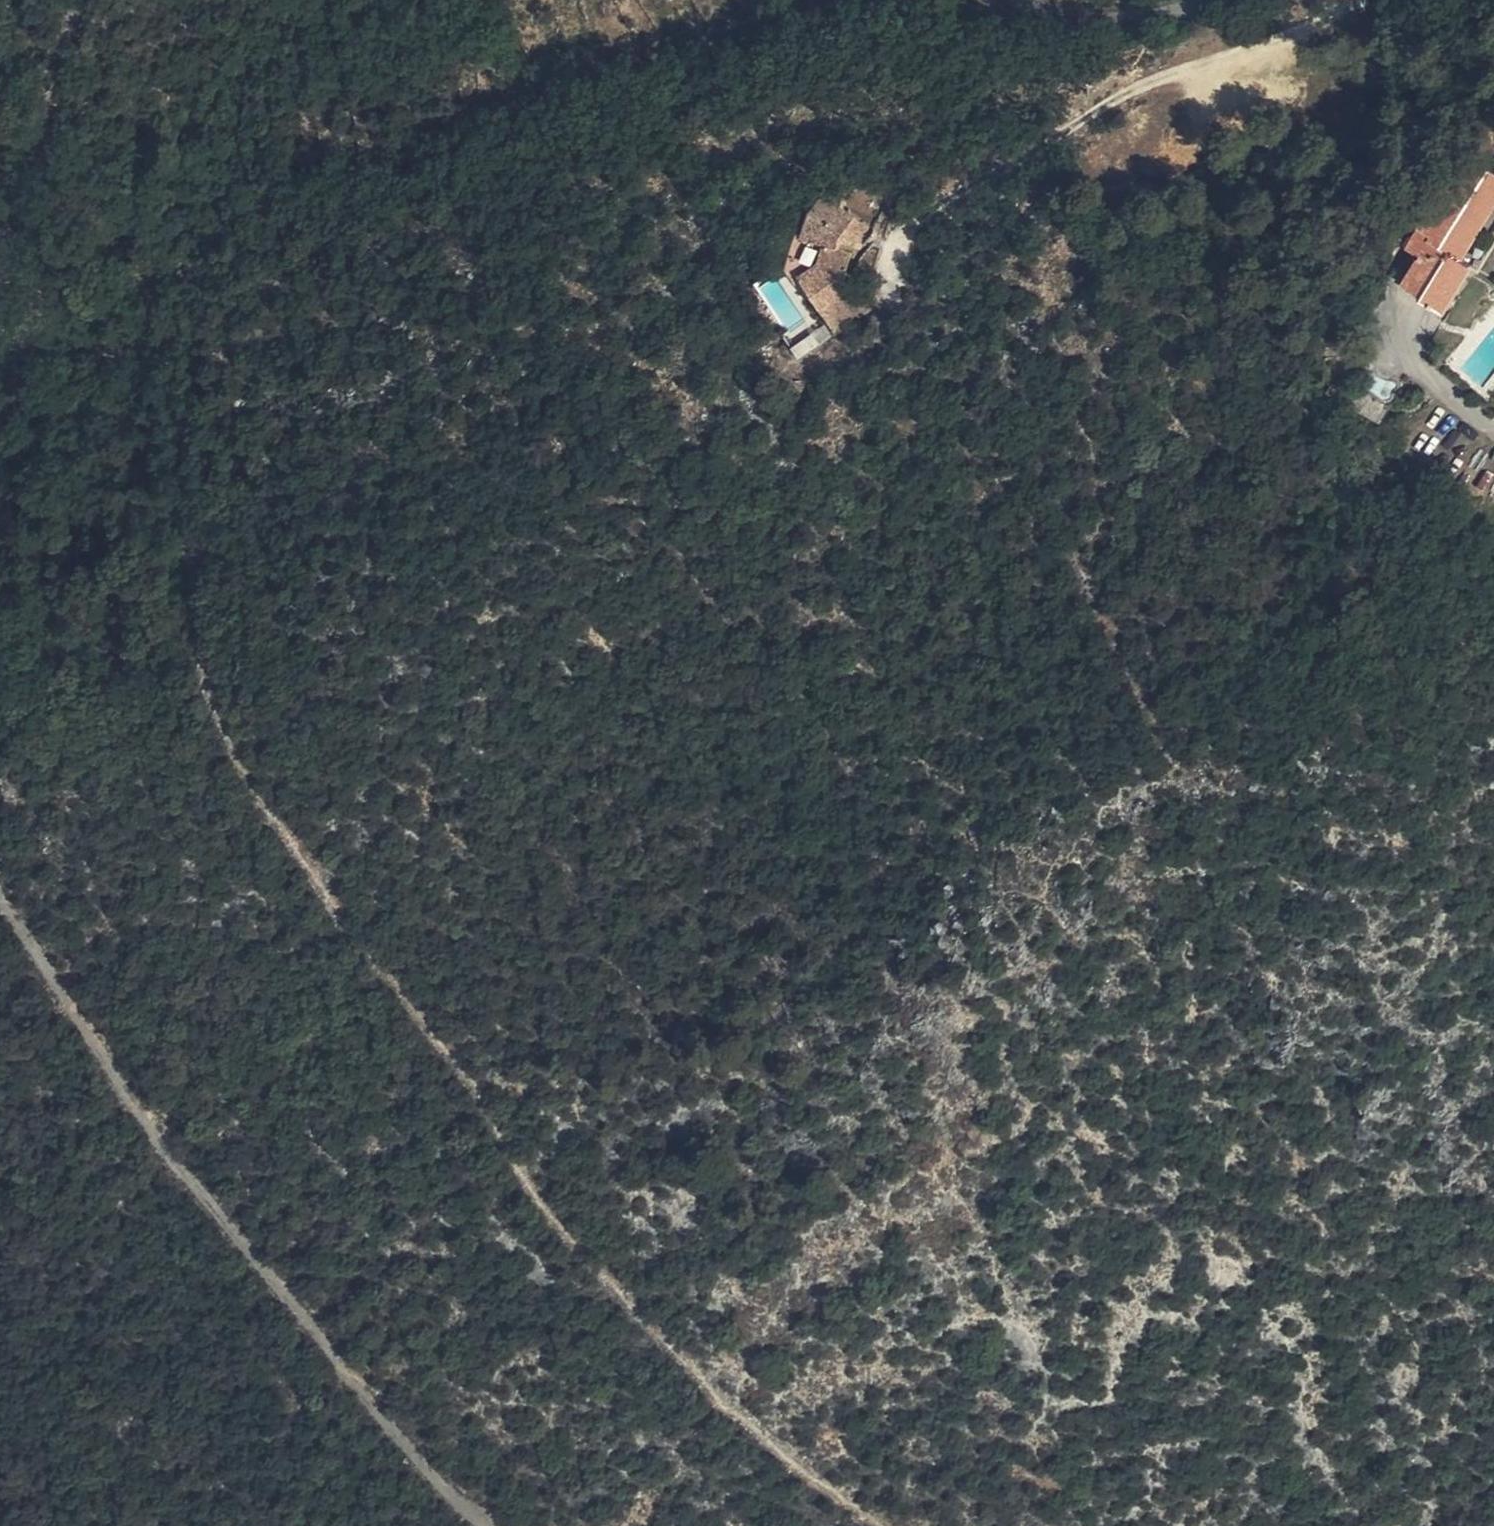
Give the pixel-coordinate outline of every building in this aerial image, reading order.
[(1461,250),(1493,202),(1493,159),(1470,144),(1424,212),(1420,218),(1434,227),(1401,275),(1419,287),(1416,291),(1439,306),(1472,258),(1461,250)] [(794,229),(806,304),(846,298),(845,283),(860,267),(859,260),(883,248),(858,197),(794,229)]
